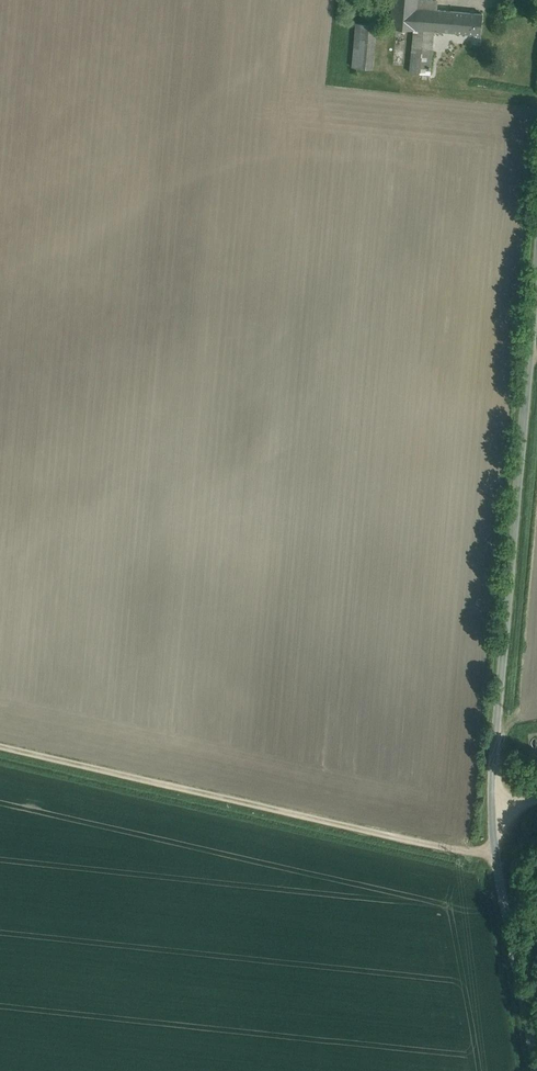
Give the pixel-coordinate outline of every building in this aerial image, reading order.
[(391,27),(414,29),(415,29),(415,28),(414,28),(416,8),(417,8),(417,0),(394,0),(391,27)] [(417,8),(436,10),(437,0),(417,0),(417,8)] [(417,8),(416,8),(414,28),(415,28),(434,30),(463,32),(465,13),(436,10),(417,8)] [(483,14),(465,13),(463,32),(481,34),(483,14)] [(376,24),(356,22),(352,66),(372,68),(376,24)] [(434,30),(415,28),(415,29),(414,29),(410,72),(430,74),(434,30)]
